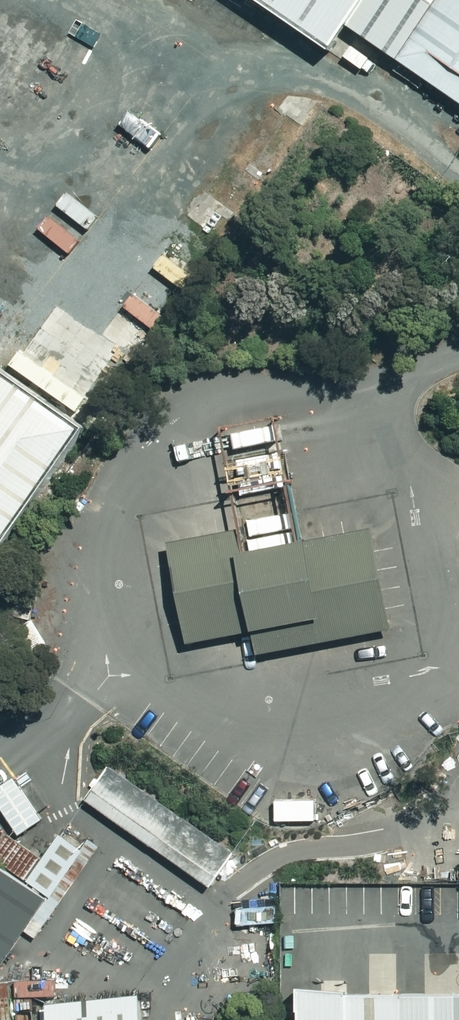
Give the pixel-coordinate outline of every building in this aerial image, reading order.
[(321,44),(337,21),(351,0),(257,0),(321,44)] [(337,21),(388,58),(428,0),(351,0),(337,21)] [(388,58),(458,106),(458,0),(428,0),(388,58)] [(64,420),(113,351),(38,298),(0,351),(0,376),(64,420)] [(71,425),(0,376),(0,526),(71,425)] [(232,528),(161,542),(181,641),(246,628),(251,655),(385,628),(365,524),(236,550),(232,528)] [(19,782),(0,796),(0,804),(25,839),(48,822),(19,782)] [(223,862),(135,802),(120,825),(207,884),(223,862)] [(0,861),(0,961),(47,893),(0,861)] [(296,1019),(458,1019),(458,987),(345,987),(345,982),(295,978),(296,1019)]
